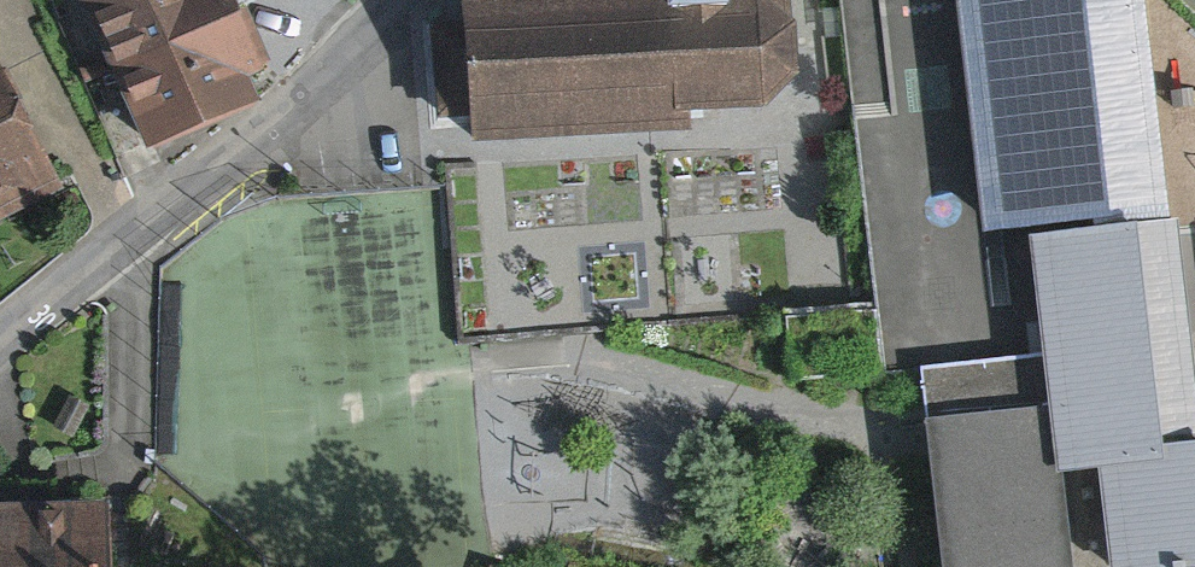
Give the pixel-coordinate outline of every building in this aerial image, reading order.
[(231,22),(222,0),(86,0),(115,70),(231,22)] [(763,0),(461,0),(462,22),(432,23),(437,116),(473,114),(474,141),(691,129),(690,111),(763,107),(799,75),(796,22),(763,0)] [(987,237),(1174,216),(1145,0),(958,0),(987,237)] [(231,22),(115,70),(147,145),(249,103),(238,76),(251,70),(231,22)] [(0,45),(0,243),(88,203),(12,39),(0,45)] [(1029,239),(1064,478),(1194,462),(1194,339),(1181,219),(1029,239)] [(924,418),(939,566),(1067,566),(1047,405),(924,418)] [(1098,479),(1110,566),(1194,566),(1194,469),(1098,479)] [(0,527),(0,566),(147,566),(145,519),(0,527)]
